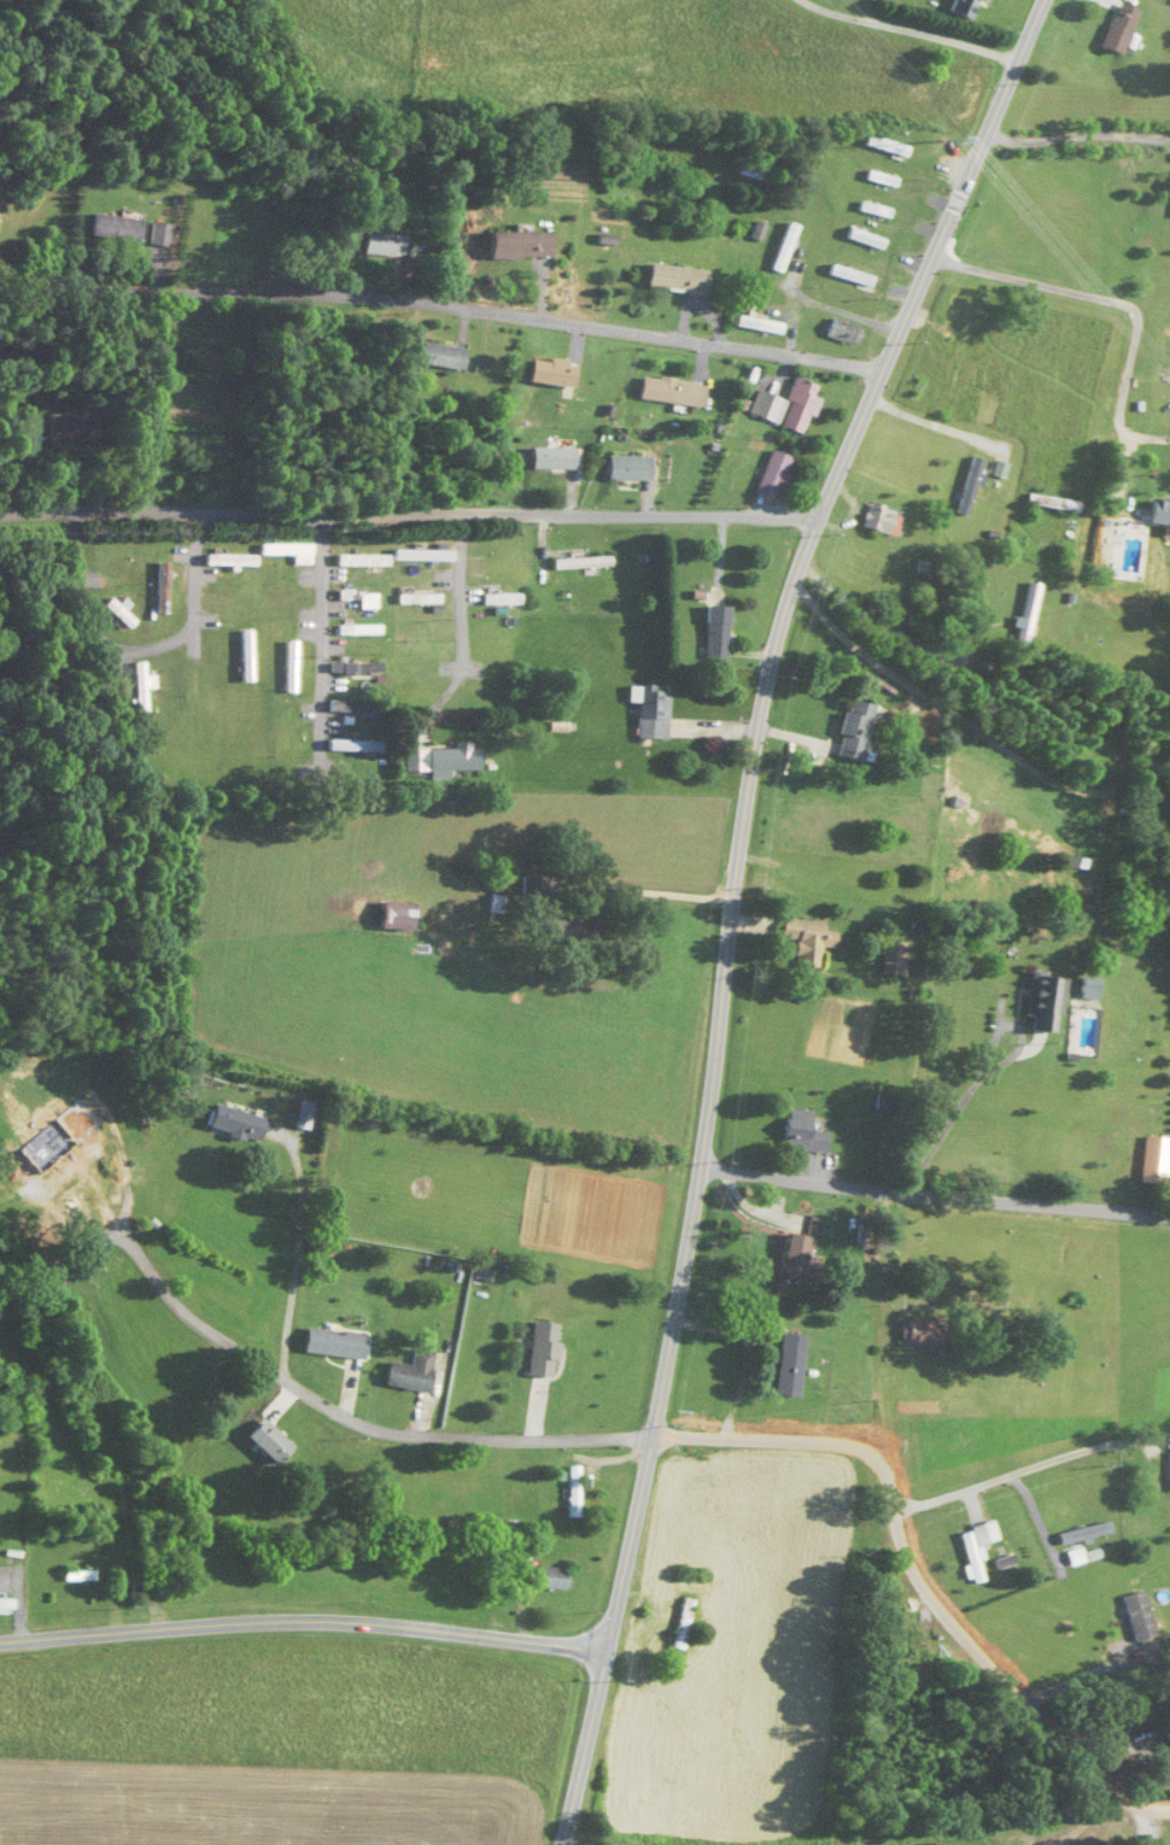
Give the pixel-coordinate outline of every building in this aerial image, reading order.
[(964,24),(973,0),(948,0),(942,16),(964,24)] [(1135,13),(1114,4),(1094,48),(1115,57),(1135,13)] [(905,150),(863,136),(860,146),(902,160),(905,150)] [(896,181),(866,172),(863,181),(893,190),(896,181)] [(890,212),(857,203),(855,212),(887,221),(890,212)] [(82,238),(135,245),(138,222),(85,216),(82,238)] [(759,246),(765,227),(753,224),(748,243),(759,246)] [(768,272),(781,276),(798,229),(785,224),(768,272)] [(165,249),(165,227),(145,226),(145,248),(165,249)] [(883,241),(846,230),(843,241),(880,252),(883,241)] [(542,264),(543,236),(479,235),(478,262),(542,264)] [(395,260),(396,239),(353,236),(352,257),(395,260)] [(825,277),(870,290),(873,280),(828,266),(825,277)] [(638,289),(701,296),(704,274),(640,267),(638,289)] [(780,326),(732,317),(730,328),(778,337),(780,326)] [(821,339),(852,350),(859,330),(828,319),(821,339)] [(458,350),(412,346),(410,368),(456,372),(458,350)] [(569,366),(523,361),(520,385),(566,391),(569,366)] [(698,408),(700,385),(634,380),(632,403),(698,408)] [(811,388),(789,380),(781,403),(752,393),(744,417),(801,437),(812,401),(808,400),(811,388)] [(571,450),(525,450),(525,471),(571,471),(571,450)] [(750,497),(773,504),(786,459),(764,452),(750,497)] [(981,461),(969,458),(954,515),(965,519),(981,461)] [(601,482),(645,482),(645,459),(601,459),(601,482)] [(1028,507),(1072,512),(1073,504),(1029,499),(1028,507)] [(1146,502),(1142,525),(1158,527),(1156,538),(1169,540),(1169,533),(1169,506),(1146,502)] [(887,540),(897,514),(866,503),(857,529),(887,540)] [(289,566),(306,566),(306,547),(256,547),(256,558),(289,558),(289,566)] [(253,570),(253,558),(197,558),(197,570),(253,570)] [(331,569),(387,569),(387,558),(331,558),(331,569)] [(551,559),(551,570),(611,570),(611,559),(551,559)] [(151,614),(164,614),(164,565),(151,565),(151,614)] [(1015,642),(1027,645),(1039,586),(1027,584),(1015,642)] [(333,600),(372,600),(372,590),(333,590),(333,600)] [(437,605),(437,594),(393,594),(393,605),(437,605)] [(517,595),(480,595),(480,607),(517,607),(517,595)] [(97,606),(120,630),(128,622),(104,598),(97,606)] [(724,607),(701,607),(701,659),(724,659),(724,607)] [(333,626),(333,635),(378,635),(378,626),(333,626)] [(249,630),(236,630),(236,683),(250,682),(249,630)] [(280,642),(280,694),(293,694),(293,642),(280,642)] [(131,714),(144,714),(144,663),(131,663),(131,714)] [(378,663),(326,663),(326,673),(378,673),(378,663)] [(665,687),(626,687),(626,704),(635,704),(635,739),(665,739),(665,687)] [(867,705),(839,701),(832,758),(860,761),(867,705)] [(374,703),(324,703),(324,714),(374,714),(374,703)] [(380,753),(380,742),(323,742),(323,753),(380,753)] [(401,750),(402,773),(478,773),(478,750),(468,750),(468,744),(451,744),(451,750),(401,750)] [(409,933),(412,906),(377,903),(375,930),(409,933)] [(818,970),(820,949),(833,950),(835,933),(822,932),(823,922),(779,919),(777,940),(794,941),(792,968),(818,970)] [(881,976),(906,976),(906,947),(881,947),(881,976)] [(1053,1034),(1060,979),(1027,975),(1021,1019),(1030,1020),(1028,1031),(1053,1034)] [(1078,998),(1090,998),(1090,981),(1078,981),(1078,998)] [(35,1129),(57,1118),(49,1101),(26,1113),(35,1129)] [(265,1121),(212,1105),(205,1131),(257,1146),(265,1121)] [(779,1150),(823,1155),(826,1134),(808,1132),(810,1112),(783,1109),(779,1150)] [(1165,1138),(1141,1138),(1141,1185),(1165,1185),(1165,1138)] [(89,1177),(69,1139),(62,1142),(70,1157),(35,1175),(47,1198),(89,1177)] [(798,1278),(803,1238),(781,1235),(775,1274),(798,1278)] [(940,1346),(940,1322),(898,1322),(898,1346),(940,1346)] [(551,1379),(555,1325),(529,1323),(525,1377),(551,1379)] [(350,1361),(353,1335),(303,1328),(299,1353),(350,1361)] [(803,1338),(779,1334),(769,1396),(794,1399),(803,1338)] [(380,1386),(423,1394),(431,1353),(411,1349),(407,1367),(385,1362),(380,1386)] [(271,1466),(288,1449),(260,1420),(243,1437),(271,1466)] [(565,1519),(578,1519),(578,1467),(565,1467),(565,1519)] [(954,1532),(968,1585),(985,1580),(976,1546),(996,1541),(991,1523),(954,1532)] [(1055,1534),(1057,1545),(1107,1534),(1105,1523),(1055,1534)] [(528,1590),(568,1590),(568,1569),(528,1569),(528,1590)] [(95,1574),(63,1574),(63,1582),(95,1582),(95,1574)] [(155,1596),(174,1596),(174,1580),(155,1580),(155,1596)] [(1119,1598),(1132,1644),(1154,1638),(1140,1592),(1119,1598)] [(14,1599),(0,1599),(0,1615),(14,1615),(14,1599)] [(681,1652),(694,1602),(680,1599),(668,1648),(681,1652)]
